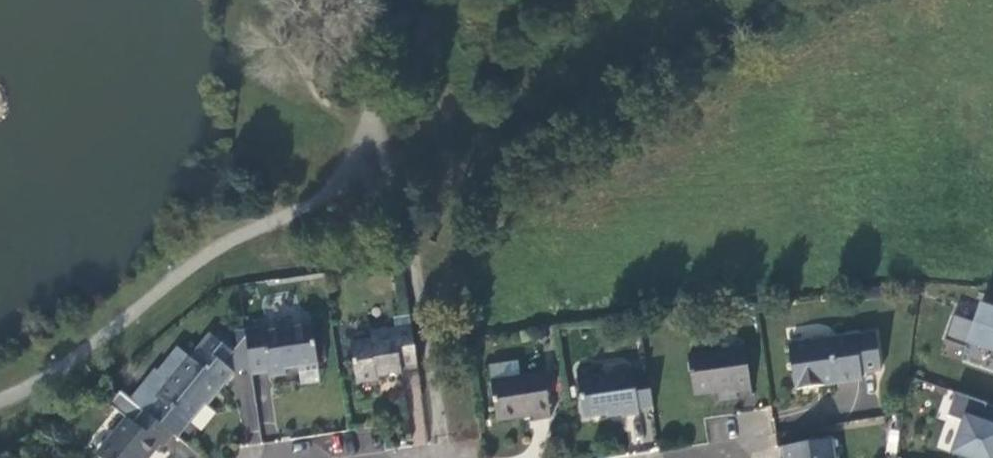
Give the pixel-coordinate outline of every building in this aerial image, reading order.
[(262,326),(244,329),(245,341),(250,371),(250,373),(269,371),(269,375),(286,373),(286,368),(318,364),(317,357),(313,327),(313,324),(262,331),(262,326)] [(322,325),(313,327),(317,357),(327,356),(322,325)] [(401,371),(417,368),(411,326),(371,333),(372,340),(350,344),(356,385),(379,381),(378,378),(402,374),(401,371)] [(221,332),(214,340),(224,350),(228,346),(232,341),(221,332)] [(874,334),(788,346),(794,391),(860,381),(859,375),(879,372),(874,334)] [(145,411),(173,434),(177,438),(206,402),(202,399),(216,383),(222,388),(234,374),(224,366),(233,356),(224,350),(214,340),(211,337),(193,359),(178,347),(158,371),(156,369),(131,400),(142,409),(145,411)] [(234,374),(250,371),(245,341),(235,353),(233,356),(224,366),(234,374)] [(235,353),(228,346),(224,350),(233,356),(235,353)] [(988,369),(966,364),(958,396),(992,406),(992,351),(988,369)] [(745,352),(687,361),(692,394),(715,391),(717,402),(736,399),(735,393),(750,391),(745,352)] [(592,368),(576,371),(583,417),(621,412),(621,415),(639,412),(638,407),(653,405),(648,373),(633,375),(632,371),(593,377),(592,368)] [(544,373),(492,382),(498,422),(534,416),(535,419),(551,417),(544,373)] [(209,405),(222,388),(216,383),(202,399),(206,402),(209,405)] [(121,391),(110,404),(127,418),(96,457),(98,457),(146,457),(157,445),(161,448),(173,434),(145,411),(142,409),(131,400),(121,391)] [(833,441),(783,449),(784,457),(836,457),(833,441)] [(959,457),(968,457),(969,445),(949,443),(948,457),(959,457)]
